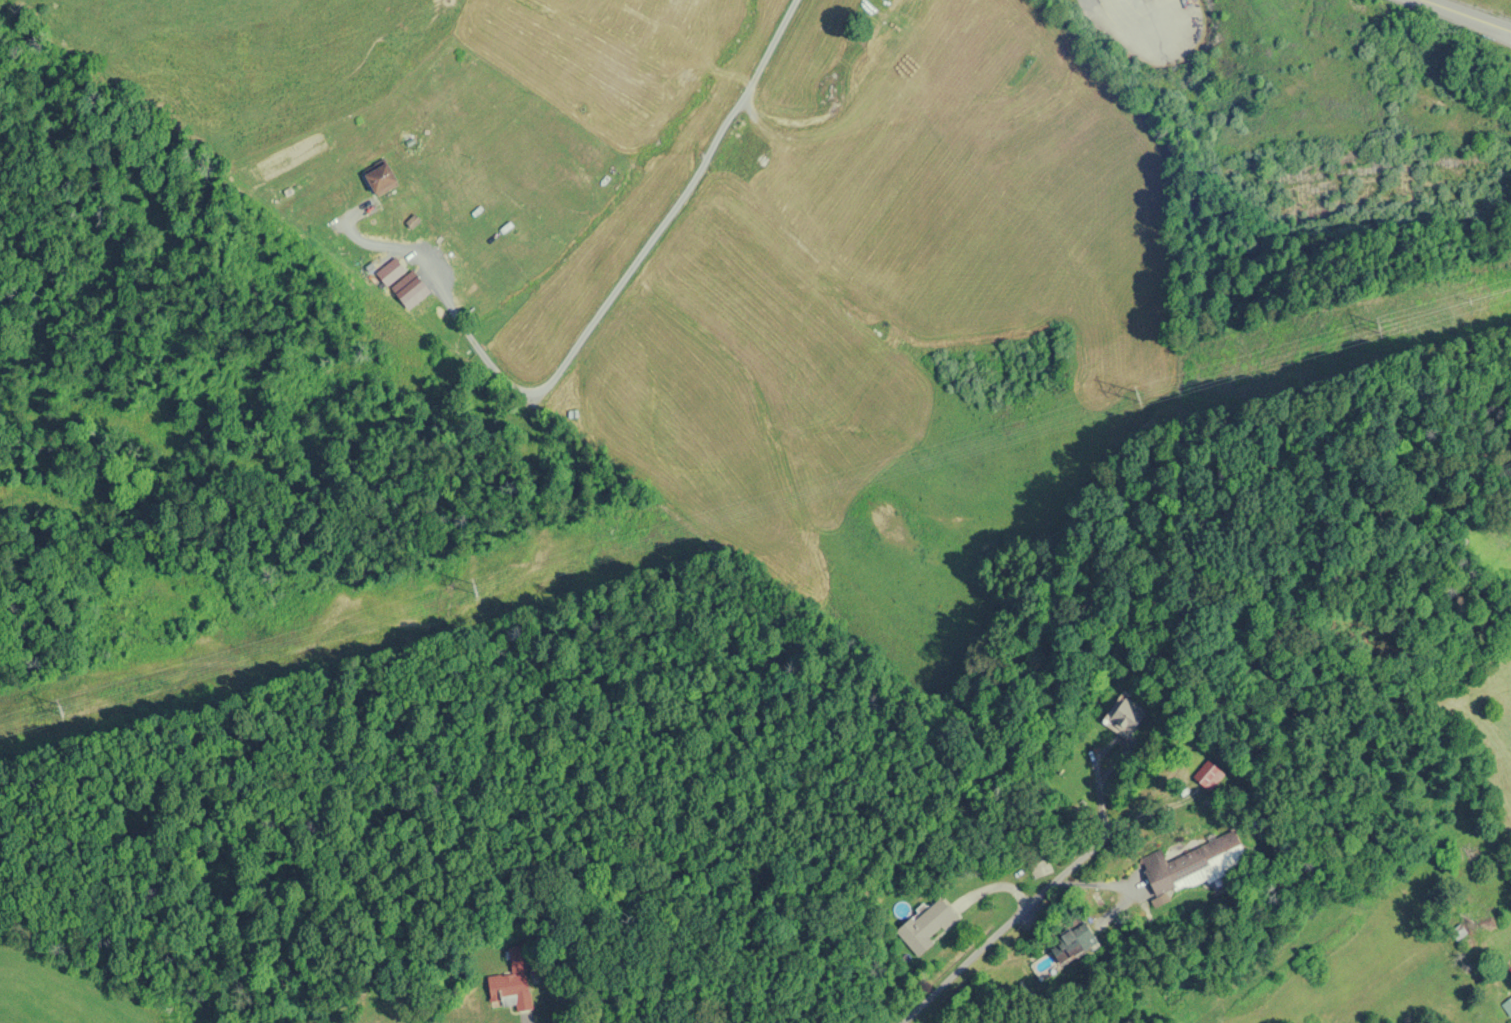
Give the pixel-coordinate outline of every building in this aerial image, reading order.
[(365,169),(380,194),(402,181),(387,156),(365,169)] [(375,271),(388,286),(408,267),(394,253),(375,271)] [(1102,721),(1128,740),(1148,711),(1122,692),(1102,721)] [(1223,775),(1204,762),(1190,781),(1209,794),(1223,775)] [(1139,859),(1156,906),(1178,898),(1173,885),(1240,860),(1232,836),(1165,862),(1161,851),(1139,859)] [(958,921),(939,897),(895,931),(914,956),(958,921)] [(1074,940),(1078,945),(1069,951),(1075,959),(1096,944),(1088,931),(1074,940)] [(489,1009),(528,1007),(526,948),(508,948),(510,975),(488,976),(489,1009)] [(1510,1015),(1510,997),(1501,1004),(1509,1016),(1510,1015)]
